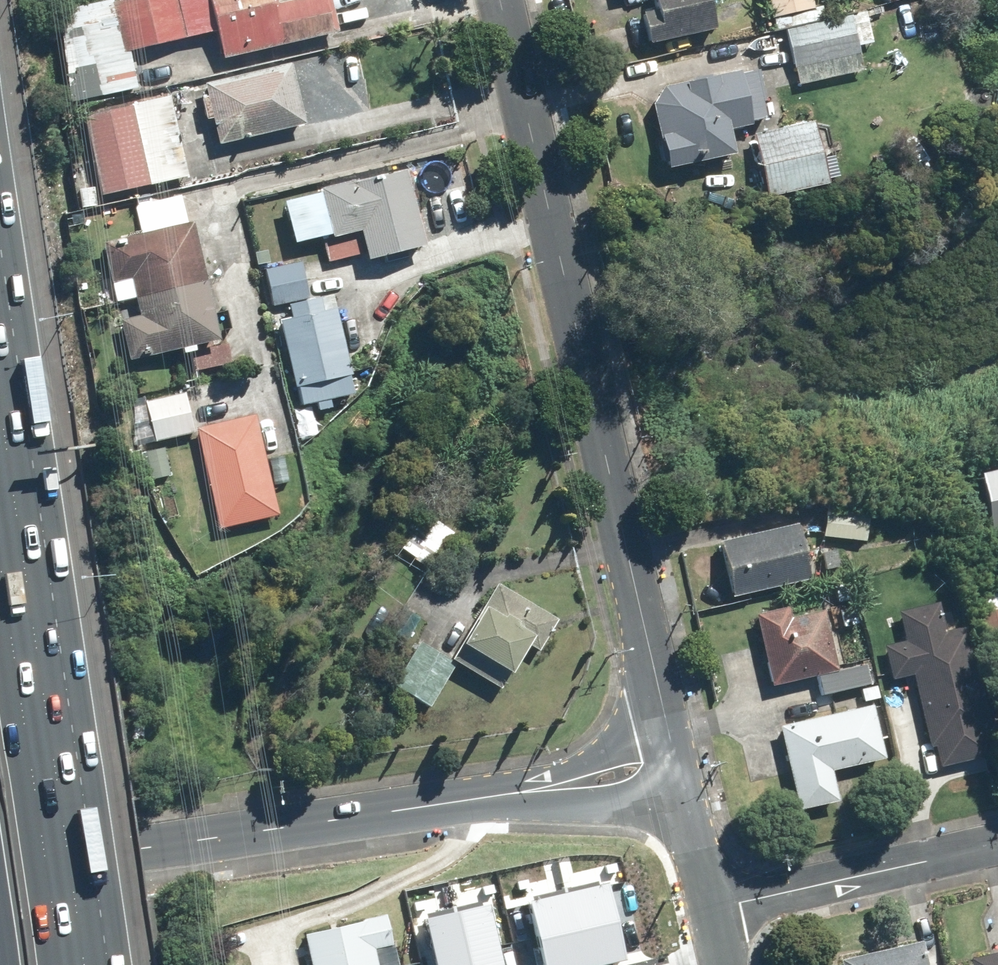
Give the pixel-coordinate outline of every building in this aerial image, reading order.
[(332,34),(324,0),(309,0),(274,8),(272,0),(116,0),(48,16),(68,103),(130,89),(121,53),(208,33),(215,62),(279,47),(332,34)] [(708,33),(702,0),(644,0),(650,29),(636,32),(639,47),(708,33)] [(809,8),(807,0),(763,0),(768,20),(810,12),(809,8)] [(782,33),(793,86),(859,72),(844,0),(823,5),(809,8),(810,12),(768,20),(771,35),(782,33)] [(206,151),(298,129),(283,68),(191,89),(206,151)] [(742,127),(761,123),(751,73),(641,95),(657,172),(727,158),(722,131),(742,127)] [(164,100),(73,122),(91,201),(183,179),(164,100)] [(817,184),(805,126),(744,138),(756,196),(817,184)] [(357,267),(417,253),(398,173),(279,201),(291,251),(323,244),(350,238),(357,267)] [(131,311),(109,316),(120,364),(204,345),(178,232),(94,251),(103,289),(125,284),(131,311)] [(267,312),(306,303),(297,263),(258,272),(267,312)] [(306,303),(267,312),(287,395),(347,381),(328,297),(306,303)] [(192,432),(198,431),(189,393),(139,404),(148,443),(159,440),(192,432)] [(198,431),(192,432),(216,535),(273,521),(249,419),(202,430),(198,431)] [(161,448),(141,452),(148,482),(168,477),(161,448)] [(966,476),(979,534),(997,529),(997,469),(966,476)] [(820,515),(818,540),(861,543),(862,518),(820,515)] [(795,521),(712,547),(729,602),(812,576),(795,521)] [(836,549),(815,553),(819,574),(840,570),(836,549)] [(389,691),(428,709),(447,667),(498,691),(516,653),(538,663),(556,624),(480,589),(470,609),(463,606),(441,653),(413,640),(389,691)] [(763,683),(809,671),(817,698),(863,685),(858,669),(836,676),(833,664),(816,603),(746,622),(763,683)] [(935,607),(891,616),(898,645),(879,649),(886,682),(909,677),(925,751),(924,751),(928,769),(990,756),(964,630),(941,635),(935,607)] [(968,616),(978,654),(997,649),(997,609),(968,616)] [(827,774),(876,763),(864,711),(773,731),(793,819),(835,809),(827,774)] [(547,964),(601,964),(627,960),(611,884),(534,900),(547,964)] [(433,964),(508,964),(495,903),(423,917),(433,964)] [(390,911),(308,928),(316,964),(381,964),(377,946),(397,942),(390,911)] [(915,944),(834,963),(835,964),(920,964),(915,944)]
